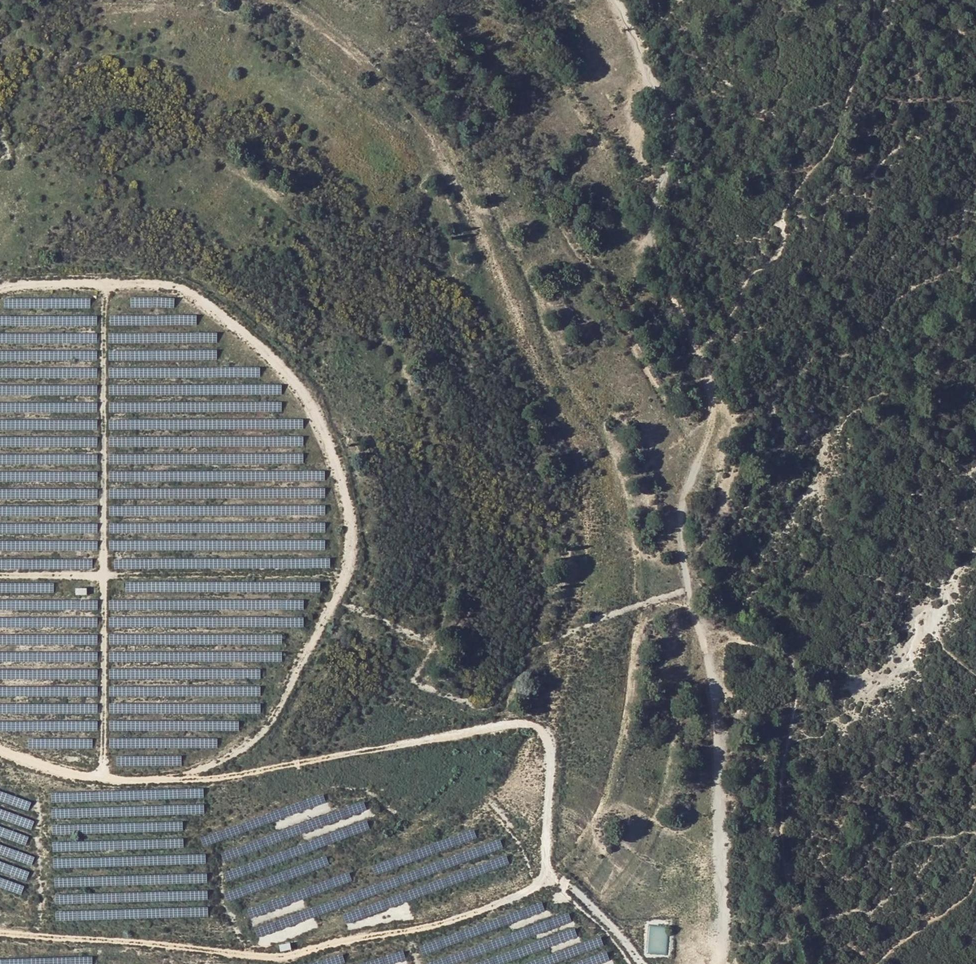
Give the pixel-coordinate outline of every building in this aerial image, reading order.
[(175,295),(131,296),(131,307),(175,306),(175,295)]
